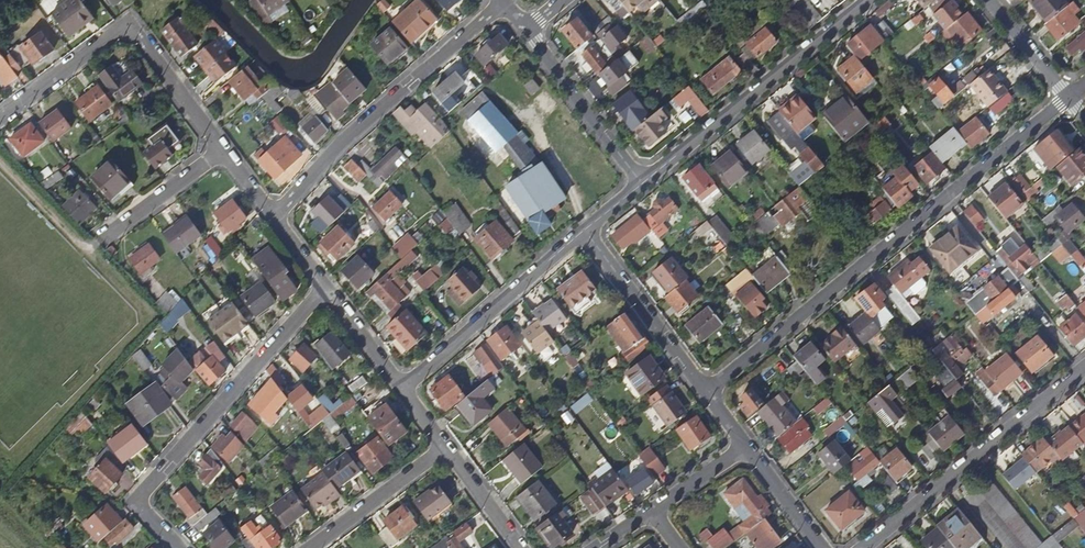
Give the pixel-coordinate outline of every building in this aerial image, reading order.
[(91,16),(79,0),(71,0),(51,15),(68,37),(79,29),(77,26),(91,16)] [(262,21),(270,17),(268,14),(289,0),(248,0),(262,21)] [(384,11),(389,7),(383,0),(381,0),(377,3),(384,11)] [(411,43),(437,20),(419,0),(393,23),(411,43)] [(458,0),(439,0),(448,10),(458,0)] [(616,11),(617,10),(623,5),(619,0),(607,0),(616,11)] [(623,5),(634,18),(656,0),(619,0),(623,5)] [(825,16),(811,0),(794,0),(789,5),(809,30),(825,16)] [(930,5),(936,13),(934,14),(940,23),(937,25),(942,31),(947,28),(963,15),(951,0),(950,0),(936,0),(930,5)] [(1047,22),(1064,8),(1067,5),(1063,0),(1029,0),(1047,22)] [(642,40),(648,36),(634,18),(623,5),(617,10),(642,40)] [(1064,8),(1047,22),(1044,24),(1057,40),(1077,24),(1064,8)] [(703,9),(682,27),(686,32),(708,14),(703,9)] [(967,12),(963,15),(947,28),(961,46),(982,30),(967,12)] [(182,57),(198,45),(183,26),(187,22),(183,17),(179,20),(175,15),(167,21),(169,23),(161,29),(182,57)] [(612,21),(608,16),(593,29),(597,34),(607,25),(612,21)] [(212,29),(218,23),(212,17),(206,23),(212,29)] [(577,49),(580,47),(592,37),(578,19),(563,31),(577,49)] [(884,42),(894,34),(883,21),(874,29),(883,41),(884,42)] [(218,23),(212,29),(219,37),(226,31),(218,23)] [(607,25),(597,34),(601,39),(602,38),(612,50),(627,38),(617,26),(612,30),(607,25)] [(856,56),(859,60),(879,44),(883,41),(874,29),(871,25),(863,32),(866,36),(864,38),(861,34),(847,45),(856,56)] [(935,38),(942,31),(937,25),(930,32),(931,33),(935,38)] [(388,64),(409,47),(393,28),(373,45),(388,64)] [(758,57),(777,41),(766,28),(746,44),(758,57)] [(11,55),(21,68),(22,69),(31,62),(33,65),(53,50),(40,33),(11,55)] [(930,42),(935,38),(931,33),(926,38),(930,42)] [(1074,54),(1081,48),(1084,51),(1084,50),(1084,33),(1068,47),(1074,54)] [(476,55),(484,65),(508,44),(499,35),(476,55)] [(588,44),(582,49),(579,51),(582,56),(592,48),(595,52),(605,44),(601,39),(588,44)] [(215,41),(195,56),(217,83),(236,67),(215,41)] [(599,76),(600,75),(608,68),(605,64),(595,52),(592,48),(582,56),(588,62),(582,67),(588,73),(593,69),(599,76)] [(758,69),(745,52),(737,58),(751,74),(758,69)] [(11,55),(5,60),(0,53),(0,74),(8,84),(18,77),(15,73),(21,68),(11,55)] [(608,68),(618,60),(614,56),(605,64),(608,68)] [(714,93),(741,71),(730,56),(702,79),(714,93)] [(873,77),(859,60),(856,56),(840,69),(857,90),(873,77)] [(125,73),(129,67),(119,60),(115,66),(125,73)] [(608,68),(600,75),(609,87),(628,71),(618,60),(608,68)] [(269,77),(257,86),(254,82),(256,80),(246,67),(229,80),(234,86),(236,84),(243,93),(241,95),(245,100),(254,93),(259,99),(260,98),(278,83),(269,77)] [(337,120),(345,113),(341,108),(355,97),(353,94),(356,92),(360,94),(366,89),(349,67),(341,73),(334,83),(333,82),(332,83),(320,93),(321,95),(319,97),(337,120)] [(977,78),(970,84),(988,107),(1007,91),(989,68),(982,74),(977,78)] [(977,78),(982,74),(978,69),(973,73),(977,78)] [(108,88),(118,102),(143,84),(132,70),(108,88)] [(433,93),(441,102),(464,82),(456,72),(433,93)] [(969,85),(970,84),(977,78),(973,73),(973,72),(964,79),(969,85)] [(476,89),(484,83),(475,74),(468,80),(476,89)] [(597,75),(586,85),(597,97),(608,87),(597,75)] [(927,81),(921,86),(924,90),(930,85),(938,78),(935,75),(927,81)] [(921,86),(927,81),(924,77),(918,83),(921,86)] [(939,109),(954,97),(949,91),(951,89),(947,83),(945,85),(939,78),(938,78),(930,85),(938,95),(932,100),(939,109)] [(965,88),(969,85),(964,79),(960,82),(965,88)] [(533,94),(539,88),(533,80),(526,85),(533,94)] [(954,97),(965,88),(960,82),(951,89),(949,91),(954,97)] [(278,83),(260,98),(276,114),(281,110),(274,100),(286,89),(278,83)] [(90,121),(111,105),(97,86),(76,103),(90,121)] [(301,93),(303,96),(318,114),(319,115),(325,110),(308,89),(301,93)] [(289,90),(288,96),(294,103),(303,96),(301,93),(289,90)] [(702,116),(709,110),(693,90),(685,96),(702,116)] [(634,131),(636,129),(650,118),(630,92),(613,104),(634,131)] [(250,106),(259,99),(254,93),(245,100),(250,106)] [(515,161),(526,173),(541,163),(524,143),(528,139),(521,131),(517,134),(482,94),(461,112),(466,117),(466,132),(502,172),(515,161)] [(794,129),(796,132),(815,117),(798,96),(790,103),(791,105),(781,113),(794,129)] [(823,115),(844,141),(868,122),(846,96),(823,115)] [(400,106),(394,112),(413,135),(419,129),(434,146),(450,130),(440,119),(426,103),(416,111),(411,106),(405,111),(400,106)] [(38,124),(51,140),(72,124),(59,108),(38,124)] [(650,118),(636,129),(650,145),(664,133),(658,125),(668,117),(661,109),(650,118)] [(794,129),(781,113),(779,111),(768,121),(782,138),(794,129)] [(319,115),(318,114),(302,127),(313,141),(327,130),(319,121),(322,119),(319,115)] [(545,127),(553,138),(568,126),(560,116),(545,127)] [(884,117),(872,126),(878,134),(890,124),(884,117)] [(976,117),(958,132),(966,142),(970,147),(989,133),(976,117)] [(283,135),(289,130),(281,122),(275,127),(283,135)] [(23,157),(44,141),(31,123),(10,139),(23,157)] [(144,153),(156,169),(174,156),(168,149),(179,141),(167,126),(149,139),(154,146),(144,153)] [(966,142),(958,132),(956,129),(931,149),(941,161),(966,142)] [(770,148),(755,131),(737,145),(751,163),(770,148)] [(1050,169),(1073,151),(1056,131),(1043,142),(1047,147),(1038,154),(1050,169)] [(791,174),(799,185),(818,170),(824,165),(803,140),(795,147),(806,162),(791,174)] [(274,179),(292,163),(282,153),(276,147),(266,155),(261,150),(254,157),(274,179)] [(288,147),(282,153),(292,163),(298,158),(288,147)] [(387,179),(398,167),(394,163),(403,153),(396,147),(372,170),(379,177),(382,174),(387,179)] [(1060,163),(1076,182),(1084,175),(1084,156),(1079,148),(1060,163)] [(748,171),(731,151),(712,166),(729,187),(748,171)] [(927,183),(944,168),(931,152),(914,167),(927,183)] [(358,181),(365,174),(352,160),(344,167),(358,181)] [(379,187),(383,182),(379,177),(372,170),(362,160),(357,165),(379,187)] [(111,198),(130,181),(112,161),(92,178),(111,198)] [(498,199),(511,218),(519,229),(530,222),(538,233),(550,224),(546,218),(561,209),(558,203),(565,198),(542,163),(541,163),(526,173),(508,185),(511,191),(498,199)] [(701,200),(717,187),(698,165),(683,178),(701,200)] [(875,179),(883,188),(896,178),(889,169),(875,179)] [(57,171),(40,183),(45,189),(61,178),(57,171)] [(1021,194),(1030,187),(1018,173),(1010,180),(1021,194)] [(896,205),(898,207),(911,195),(896,178),(883,188),(885,192),(896,205)] [(988,198),(1004,218),(1021,204),(1005,184),(988,198)] [(802,188),(799,185),(798,187),(775,205),(780,210),(774,216),(782,225),(801,211),(809,220),(820,211),(802,188)] [(1030,187),(1021,194),(1027,201),(1038,191),(1033,185),(1030,187)] [(63,207),(79,223),(96,207),(79,190),(63,207)] [(385,220),(402,205),(390,192),(373,207),(385,220)] [(896,205),(885,192),(880,196),(891,208),(896,205)] [(351,204),(341,194),(333,202),(343,212),(351,204)] [(498,199),(495,195),(489,199),(504,222),(511,218),(498,199)] [(310,223),(320,234),(327,227),(343,212),(333,202),(328,196),(312,212),(317,217),(310,223)] [(891,208),(880,196),(870,204),(874,209),(866,216),(873,223),(891,208)] [(656,208),(650,213),(659,225),(662,223),(678,209),(669,198),(663,203),(661,200),(657,200),(655,202),(654,206),(656,208)] [(228,231),(246,218),(232,200),(215,214),(228,231)] [(443,212),(447,218),(448,219),(459,212),(453,204),(443,212)] [(1072,255),(1077,251),(1068,240),(1072,236),(1068,231),(1083,219),(1072,204),(1058,215),(1054,210),(1042,219),(1047,225),(1056,218),(1065,229),(1061,232),(1065,237),(1059,241),(1062,244),(1072,255)] [(964,212),(975,225),(981,219),(971,207),(964,212)] [(707,220),(727,245),(739,235),(719,211),(707,220)] [(448,219),(459,234),(470,227),(459,212),(448,219)] [(767,212),(751,225),(762,238),(773,228),(771,225),(775,222),(767,212)] [(644,218),(659,237),(668,230),(662,223),(659,225),(650,213),(644,218)] [(615,239),(623,249),(634,239),(636,242),(650,231),(638,215),(615,232),(615,239)] [(163,235),(175,252),(201,234),(188,217),(163,235)] [(519,229),(511,218),(504,222),(504,223),(513,236),(521,231),(519,229)] [(1056,237),(1059,241),(1065,237),(1061,232),(1065,229),(1056,218),(1047,225),(1056,237)] [(380,229),(373,219),(368,223),(375,233),(380,229)] [(491,232),(478,242),(493,259),(514,241),(496,221),(488,229),(491,232)] [(948,271),(974,250),(955,226),(929,248),(948,271)] [(337,259),(354,244),(338,227),(321,243),(337,259)] [(476,239),(478,242),(491,232),(488,229),(476,239)] [(393,247),(402,259),(411,251),(417,245),(407,235),(393,247)] [(1062,244),(1059,241),(1056,237),(1035,255),(1037,257),(1040,261),(1054,250),(1062,244)] [(1027,246),(1022,240),(1007,252),(1012,258),(1026,247),(1027,246)] [(1073,257),(1072,255),(1062,244),(1054,250),(1065,264),(1073,257)] [(140,272),(159,259),(149,245),(130,259),(140,272)] [(728,246),(723,249),(731,258),(735,255),(728,246)] [(252,259),(282,301),(296,290),(283,272),(286,269),(270,247),(252,259)] [(1007,264),(1009,267),(1017,277),(1029,267),(1026,263),(1028,261),(1030,263),(1037,257),(1035,255),(1033,252),(1032,253),(1026,247),(1012,258),(1007,252),(1003,248),(997,253),(1007,264)] [(411,251),(402,259),(389,271),(395,278),(417,257),(411,251)] [(1084,267),(1084,260),(1077,251),(1072,255),(1073,257),(1082,269),(1084,267)] [(358,288),(373,273),(358,257),(342,271),(358,288)] [(753,277),(765,292),(789,272),(776,257),(753,276),(753,277)] [(886,292),(912,324),(920,318),(900,294),(909,287),(921,276),(930,270),(919,257),(912,263),(908,259),(887,277),(894,286),(886,292)] [(685,280),(688,278),(671,258),(654,273),(670,292),(685,280)] [(425,291),(443,275),(434,267),(417,283),(425,291)] [(474,281),(468,274),(462,267),(447,281),(452,287),(447,291),(460,306),(481,288),(474,281)] [(1012,285),(1019,279),(1017,277),(1009,267),(998,276),(1008,288),(1012,285)] [(746,268),(740,273),(747,282),(753,277),(753,276),(746,268)] [(389,271),(366,292),(371,298),(375,294),(391,311),(410,293),(395,278),(389,271)] [(574,312),(599,293),(583,271),(558,289),(574,312)] [(471,272),(468,274),(474,281),(477,278),(471,272)] [(1024,275),(1019,279),(1029,292),(1034,288),(1024,275)] [(925,281),(921,276),(909,287),(913,291),(925,281)] [(965,302),(976,314),(987,305),(1008,288),(998,276),(965,302)] [(1019,279),(1012,285),(1019,294),(1022,298),(1029,292),(1019,279)] [(685,280),(670,292),(666,296),(678,311),(698,295),(685,280)] [(762,300),(764,298),(751,282),(735,296),(749,311),(755,317),(767,307),(762,300)] [(256,316),(274,302),(261,283),(242,297),(256,316)] [(866,313),(879,329),(893,316),(880,300),(885,297),(874,284),(856,299),(866,312),(866,313)] [(1012,285),(1008,288),(987,305),(994,314),(1019,294),(1012,285)] [(158,301),(170,314),(161,322),(167,329),(190,309),(172,289),(158,301)] [(226,293),(215,301),(234,327),(238,325),(240,327),(247,321),(231,299),(226,293)] [(1075,305),(1066,294),(1057,302),(1063,309),(1066,307),(1069,310),(1075,305)] [(541,324),(548,333),(567,318),(553,299),(534,314),(537,318),(541,324)] [(215,301),(201,311),(206,318),(222,340),(232,333),(230,330),(234,327),(215,301)] [(987,305),(976,314),(976,315),(983,323),(994,314),(987,305)] [(700,342),(722,323),(709,307),(686,326),(700,342)] [(405,309),(387,326),(395,336),(398,333),(411,347),(427,333),(405,309)] [(625,313),(615,320),(633,345),(643,338),(625,313)] [(881,331),(879,329),(866,313),(849,326),(865,345),(881,331)] [(1073,345),(1084,336),(1084,325),(1076,314),(1059,328),(1073,345)] [(554,341),(548,333),(541,324),(537,318),(528,325),(530,327),(522,333),(537,354),(554,341)] [(855,343),(841,325),(832,332),(834,334),(820,345),(833,361),(855,343)] [(502,360),(521,346),(507,326),(487,340),(502,360)] [(408,350),(411,347),(398,333),(395,336),(408,350)] [(313,344),(332,369),(345,359),(339,351),(343,348),(332,334),(320,342),(318,340),(313,344)] [(944,340),(932,350),(942,361),(956,379),(961,375),(956,369),(952,363),(964,353),(950,335),(944,340)] [(644,337),(643,338),(633,345),(623,352),(629,361),(650,345),(644,337)] [(1032,372),(1053,355),(1038,337),(1017,353),(1032,372)] [(794,356),(797,360),(806,372),(814,381),(823,374),(817,367),(825,360),(810,342),(794,356)] [(227,358),(216,343),(208,350),(213,356),(207,361),(200,353),(189,362),(209,385),(226,371),(220,364),(227,358)] [(306,373),(319,358),(304,344),(290,360),(306,373)] [(504,367),(487,344),(474,354),(491,377),(504,367)] [(552,344),(540,353),(545,359),(557,350),(552,344)] [(195,370),(179,349),(163,365),(165,367),(160,372),(162,374),(158,377),(166,385),(164,387),(178,399),(188,388),(183,382),(195,370)] [(964,353),(952,363),(956,369),(968,358),(964,353)] [(986,372),(990,377),(1001,390),(1022,372),(1008,354),(986,372)] [(642,394),(665,378),(649,357),(627,374),(642,394)] [(797,379),(806,372),(797,360),(787,368),(797,379)] [(271,365),(266,370),(276,383),(281,379),(271,365)] [(911,367),(889,385),(902,401),(912,393),(907,387),(918,377),(911,367)] [(266,370),(259,378),(269,388),(276,383),(266,370)] [(948,397),(961,386),(955,379),(954,380),(949,374),(940,382),(945,388),(942,390),(948,397)] [(445,410),(463,395),(448,376),(430,391),(445,410)] [(354,393),(367,383),(362,377),(349,388),(354,393)] [(1001,390),(990,377),(983,383),(994,395),(1001,390)] [(487,380),(458,404),(474,424),(503,401),(487,380)] [(288,399),(276,383),(269,388),(267,391),(282,404),(284,406),(290,401),(288,399)] [(679,408),(683,406),(672,391),(667,385),(648,399),(653,406),(669,427),(685,416),(679,408)] [(889,385),(868,402),(876,412),(882,408),(894,423),(911,411),(902,401),(889,385)] [(168,404),(155,386),(131,405),(145,422),(168,404)] [(748,416),(763,404),(758,397),(762,394),(756,387),(752,390),(751,390),(741,398),(747,405),(743,409),(748,416)] [(269,418),(282,404),(267,391),(264,388),(249,406),(258,414),(261,411),(269,418)] [(312,430),(324,420),(330,415),(324,408),(309,420),(302,410),(314,401),(304,388),(288,399),(290,401),(308,425),(312,430)] [(588,393),(570,406),(575,413),(593,400),(588,393)] [(318,401),(324,408),(330,415),(337,409),(325,395),(318,401)] [(337,409),(330,415),(336,421),(358,404),(353,397),(337,409)] [(775,397),(758,411),(778,437),(796,422),(775,397)] [(827,397),(813,408),(818,413),(831,402),(827,397)] [(368,418),(388,445),(406,432),(386,405),(368,418)] [(688,413),(683,406),(679,408),(685,416),(688,413)] [(507,408),(489,423),(507,446),(526,431),(507,408)] [(964,433),(944,408),(934,415),(941,424),(929,434),(934,440),(943,451),(964,433)] [(82,411),(73,421),(77,427),(89,419),(82,411)] [(239,433),(246,441),(257,428),(250,420),(242,413),(231,426),(237,431),(239,433)] [(324,420),(334,434),(341,428),(336,421),(330,415),(324,420)] [(696,416),(676,429),(690,450),(710,436),(696,416)] [(1081,419),(1080,417),(1069,426),(1083,443),(1084,441),(1084,416),(1081,419)] [(615,423),(619,429),(625,424),(621,418),(615,423)] [(92,423),(89,419),(77,427),(81,432),(92,423)] [(790,453),(811,436),(800,422),(779,439),(790,453)] [(107,443),(109,445),(120,460),(145,441),(133,424),(107,443)] [(284,453),(299,440),(312,430),(308,425),(280,448),(284,453)] [(1083,443),(1069,426),(1058,435),(1057,434),(1047,442),(1061,460),(1083,443)] [(224,435),(212,447),(220,454),(220,455),(228,462),(244,445),(232,432),(227,438),(224,435)] [(1063,461),(1061,460),(1047,442),(1043,437),(1028,450),(1029,450),(1022,456),(1024,458),(1036,472),(1049,461),(1055,468),(1063,461)] [(373,473),(393,458),(378,438),(358,453),(373,473)] [(943,451),(934,440),(930,444),(938,455),(943,451)] [(835,473),(840,469),(850,461),(834,441),(819,454),(835,473)] [(524,443),(504,460),(522,483),(543,467),(524,443)] [(938,455),(930,444),(923,450),(931,460),(938,455)] [(120,460),(109,445),(96,460),(101,465),(89,478),(106,492),(122,474),(120,472),(126,467),(120,460)] [(867,446),(860,453),(865,458),(859,463),(856,459),(846,467),(858,480),(866,473),(869,476),(874,472),(871,469),(880,462),(867,446)] [(638,455),(654,476),(666,468),(650,447),(638,455)] [(224,465),(211,449),(199,464),(206,470),(200,477),(207,484),(224,465)] [(880,462),(896,481),(912,467),(896,449),(880,462)] [(323,472),(335,488),(360,469),(348,453),(323,472)] [(1036,472),(1024,458),(1003,475),(1015,490),(1036,472)] [(636,495),(654,483),(645,469),(627,481),(636,495)] [(323,472),(323,471),(300,488),(315,508),(328,498),(329,500),(331,498),(333,500),(341,495),(335,488),(323,472)] [(591,486),(591,487),(605,506),(617,497),(618,498),(629,490),(615,471),(599,482),(598,481),(591,486)] [(890,492),(897,487),(888,476),(882,481),(890,492)] [(1027,547),(1038,547),(1042,544),(988,478),(977,487),(1027,547)] [(751,518),(765,508),(743,479),(724,494),(735,507),(743,501),(746,506),(744,508),(751,518)] [(1077,479),(1069,485),(1082,501),(1084,499),(1084,489),(1077,479)] [(537,481),(517,496),(535,519),(554,504),(537,481)] [(225,500),(236,491),(232,486),(221,495),(225,500)] [(413,502),(427,521),(451,503),(439,486),(424,497),(422,495),(413,502)] [(202,507),(186,487),(173,496),(183,511),(185,510),(191,516),(202,507)] [(591,487),(580,495),(594,514),(605,506),(591,487)] [(977,487),(966,497),(1008,547),(1027,547),(977,487)] [(308,509),(294,491),(271,508),(285,526),(308,509)] [(842,529),(865,511),(849,492),(826,510),(842,529)] [(735,507),(746,522),(751,518),(744,508),(746,506),(743,501),(735,507)] [(99,542),(122,521),(107,505),(84,525),(99,542)] [(565,506),(559,511),(565,518),(571,514),(565,506)] [(193,527),(208,514),(202,507),(191,516),(187,520),(193,527)] [(379,534),(388,547),(416,525),(402,507),(384,521),(388,526),(379,534)] [(221,514),(216,508),(208,514),(193,527),(198,532),(221,514)] [(757,525),(764,519),(771,514),(765,508),(751,518),(757,525)] [(1074,519),(1078,524),(1084,533),(1084,509),(1074,519)] [(536,527),(552,547),(572,533),(563,520),(565,518),(559,511),(536,527)] [(962,512),(949,522),(947,519),(938,527),(941,530),(955,547),(968,547),(982,537),(962,512)] [(747,532),(757,525),(751,518),(746,522),(742,525),(747,532)] [(746,533),(758,547),(770,547),(780,541),(764,519),(757,525),(747,532),(746,533)] [(1052,536),(1057,542),(1078,524),(1074,519),(1061,529),(1052,536)] [(121,536),(132,526),(126,520),(110,535),(111,537),(107,541),(111,545),(115,541),(117,543),(123,538),(121,536)] [(231,538),(219,522),(204,533),(215,547),(217,547),(231,538)] [(246,547),(273,547),(282,541),(270,526),(259,534),(250,523),(243,529),(249,537),(242,542),(246,547)] [(454,533),(460,541),(473,531),(467,523),(454,533)] [(941,530),(932,537),(930,534),(923,541),(929,547),(955,547),(941,530)] [(452,533),(442,540),(432,547),(463,547),(452,533)] [(1062,547),(1057,542),(1052,536),(1042,544),(1038,547),(1061,547),(1062,547)]
